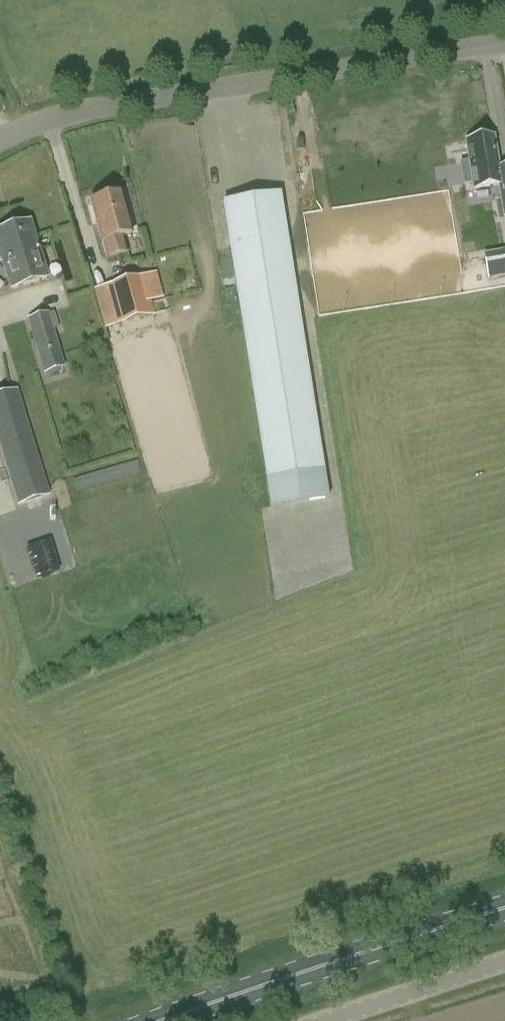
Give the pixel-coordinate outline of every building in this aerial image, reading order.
[(466,142),(469,163),(461,164),(464,185),(473,184),(474,190),(502,186),(494,137),(466,142)] [(328,499),(324,471),(284,219),(280,194),(223,203),(271,508),(328,499)] [(122,238),(132,235),(121,195),(90,204),(101,243),(103,243),(107,258),(126,253),(122,238)] [(47,279),(29,222),(0,231),(0,259),(2,258),(12,290),(47,279)] [(486,257),(490,281),(504,279),(504,253),(486,257)] [(117,326),(155,316),(144,275),(106,286),(117,326)] [(38,354),(59,348),(49,313),(27,320),(38,354)] [(2,451),(34,441),(18,391),(0,396),(0,445),(2,451)]
